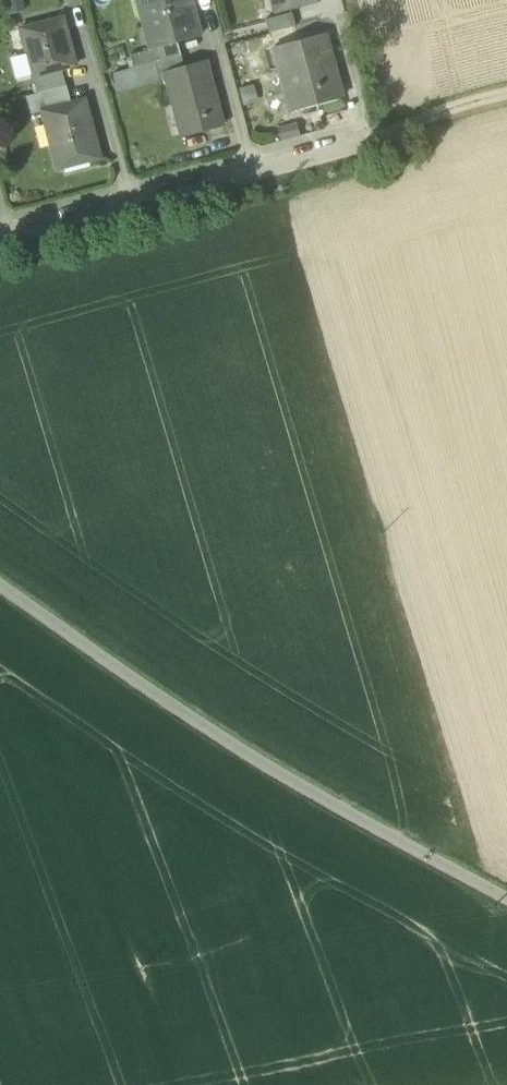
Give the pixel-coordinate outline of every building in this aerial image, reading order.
[(8,15),(26,11),(23,0),(5,0),(8,15)] [(148,0),(137,0),(146,31),(156,28),(148,0)] [(151,50),(177,43),(199,37),(194,18),(193,18),(188,0),(148,0),(156,28),(146,31),(151,50)] [(274,13),(318,1),(318,0),(271,0),(274,13)] [(266,21),(269,34),(295,27),(291,14),(266,21)] [(26,54),(32,78),(33,77),(62,70),(76,66),(63,18),(19,30),(26,54)] [(295,28),(295,27),(269,34),(273,48),(305,40),(302,26),(295,28)] [(345,110),(342,99),(325,35),(305,40),(273,48),(278,69),(290,65),(302,110),(317,106),(320,117),(345,110)] [(177,43),(151,50),(154,63),(181,56),(177,43)] [(133,69),(154,63),(151,50),(129,56),(133,69)] [(32,78),(26,54),(10,58),(17,82),(32,78)] [(181,56),(154,63),(158,75),(164,74),(184,68),(181,56)] [(179,105),(187,135),(223,126),(206,62),(184,68),(164,74),(166,80),(173,106),(179,105)] [(164,74),(158,75),(154,63),(133,69),(138,87),(159,81),(166,80),(164,74)] [(290,113),(302,110),(290,65),(278,69),(290,113)] [(138,87),(133,69),(112,74),(117,93),(138,87)] [(33,77),(38,94),(66,86),(62,70),(33,77)] [(254,85),(239,89),(243,106),(258,102),(254,85)] [(71,104),(66,86),(38,94),(42,111),(71,104)] [(42,111),(38,94),(25,97),(30,115),(41,112),(42,111)] [(50,143),(57,170),(101,158),(85,100),(71,104),(42,111),(41,112),(46,128),(54,126),(58,141),(50,143)] [(181,136),(187,135),(179,105),(173,106),(181,136)] [(277,127),(281,142),(299,137),(296,123),(277,127)] [(46,128),(50,143),(58,141),(54,126),(46,128)]
